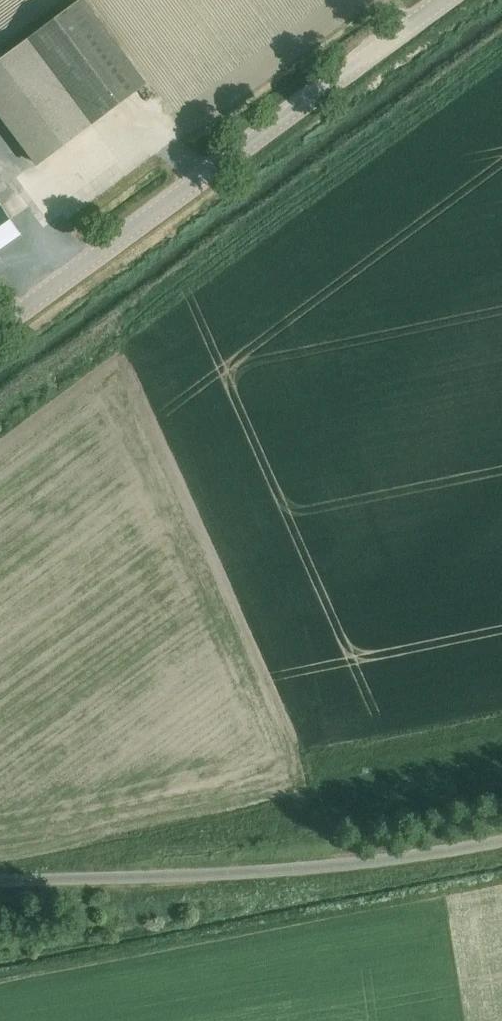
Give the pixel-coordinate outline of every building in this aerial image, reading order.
[(90,124),(142,85),(81,3),(28,43),(0,64),(0,117),(36,165),(90,124)] [(20,235),(0,206),(0,249),(20,235)]
